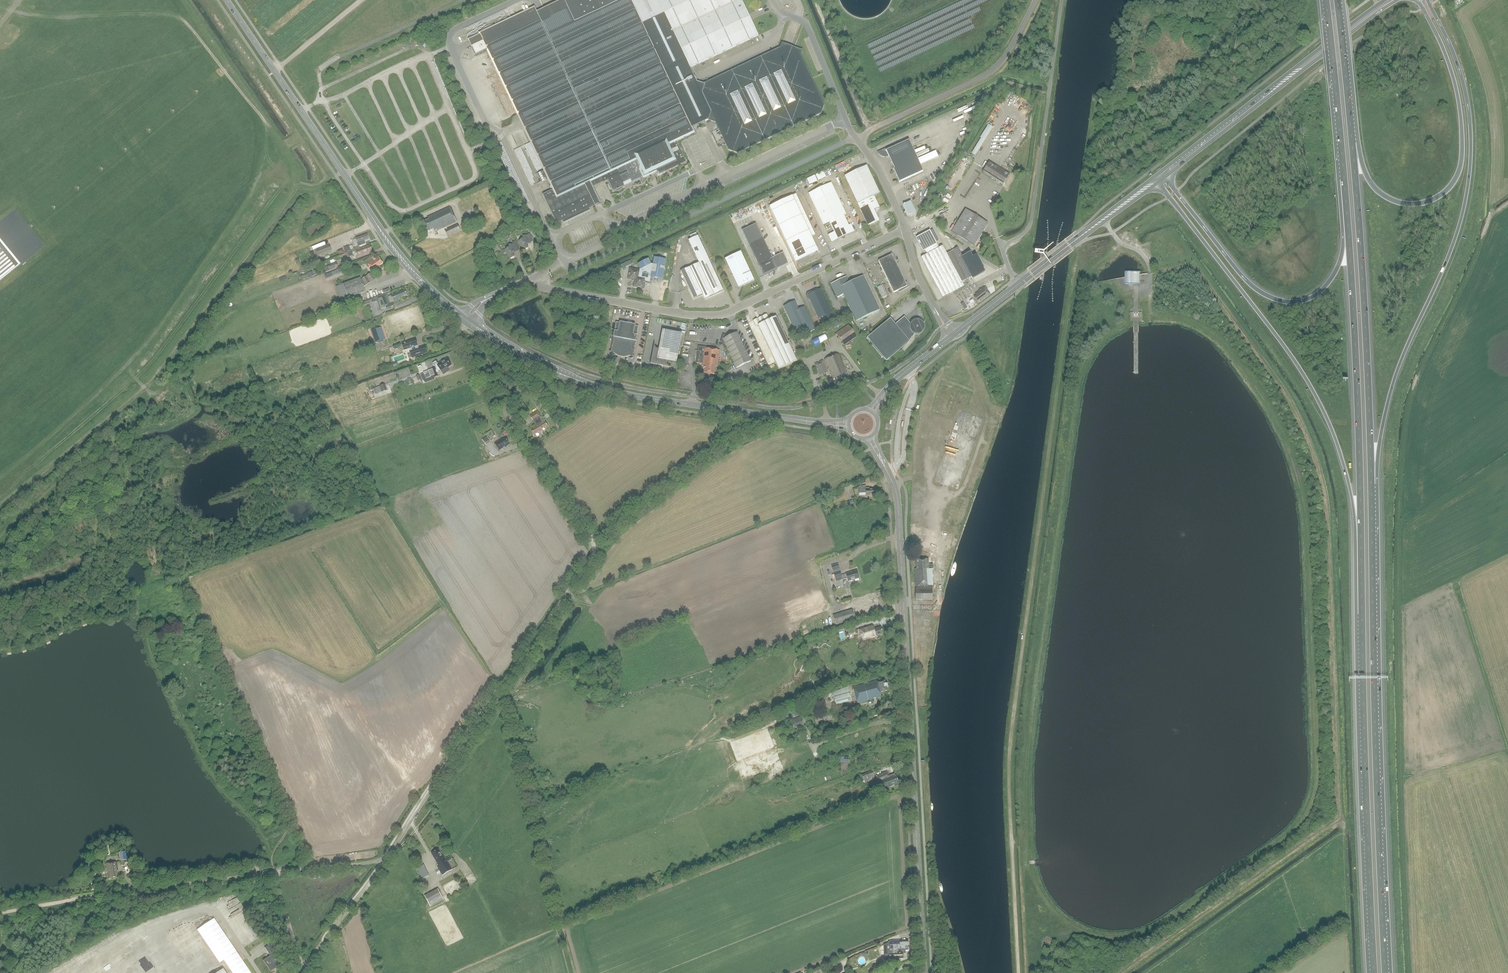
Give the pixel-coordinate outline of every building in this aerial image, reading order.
[(468,39),(469,40),(471,45),(472,46),(476,56),(479,55),(487,51),(517,114),(518,115),(520,120),(524,128),(544,170),(537,174),(541,182),(548,179),(553,189),(542,195),(554,219),(556,224),(559,223),(562,221),(590,208),(592,207),(594,206),(595,206),(595,205),(600,203),(592,187),(605,181),(607,180),(608,179),(609,182),(609,183),(609,184),(609,185),(609,186),(610,186),(610,187),(611,187),(611,188),(612,188),(612,189),(613,191),(616,190),(617,190),(618,190),(618,189),(619,189),(620,189),(620,188),(621,188),(622,187),(624,186),(623,183),(630,180),(631,183),(632,183),(647,175),(653,173),(656,171),(657,173),(656,173),(657,176),(662,174),(662,173),(686,162),(676,140),(679,139),(683,137),(693,132),(691,128),(698,124),(704,121),(708,120),(716,122),(716,123),(728,149),(737,152),(820,113),(823,105),(811,79),(810,79),(799,55),(801,51),(795,49),(794,49),(792,48),(791,48),(783,45),(782,45),(781,44),(780,48),(704,84),(696,81),(690,68),(758,35),(750,20),(748,15),(741,0),(562,0),(543,9),(537,12),(535,7),(528,10),(474,36),(468,39)] [(1016,106),(1027,107),(1027,101),(1017,99),(1016,106)] [(973,152),(978,155),(994,126),(990,124),(973,152)] [(905,141),(905,142),(895,146),(894,144),(878,152),(878,153),(879,154),(879,155),(880,155),(881,156),(882,156),(882,157),(883,157),(884,157),(885,157),(886,157),(889,156),(894,169),(893,169),(899,182),(902,181),(923,171),(920,165),(938,156),(935,150),(917,159),(909,139),(905,141)] [(1020,152),(1010,151),(1008,164),(1018,165),(1020,152)] [(1010,174),(994,164),(990,161),(989,161),(982,173),(1003,186),(1004,184),(1007,185),(1013,178),(1009,176),(1010,174)] [(879,207),(874,196),(880,193),(867,165),(845,176),(858,203),(868,225),(879,220),(874,209),(879,207)] [(806,178),(809,184),(829,176),(827,170),(806,178)] [(846,214),(832,183),(809,193),(823,224),(829,222),(834,232),(828,235),(832,242),(854,232),(851,225),(849,226),(844,215),(846,214)] [(796,194),(792,196),(770,207),(795,261),(818,250),(812,237),(815,235),(796,194)] [(918,212),(913,200),(905,204),(910,215),(918,212)] [(447,229),(446,227),(457,222),(450,207),(427,217),(429,220),(423,222),(428,232),(433,229),(436,236),(439,235),(437,232),(436,230),(437,231),(445,227),(446,230),(445,230),(448,237),(460,231),(457,224),(447,229)] [(974,246),(988,223),(965,209),(951,232),(974,246)] [(756,224),(742,230),(744,235),(764,276),(788,264),(783,253),(772,258),(758,229),(756,224)] [(930,230),(916,238),(923,251),(925,250),(927,254),(921,257),(943,298),(964,286),(962,282),(973,276),(973,278),(984,272),(975,256),(972,257),(969,252),(958,258),(954,250),(947,254),(943,246),(939,248),(930,230)] [(364,241),(369,239),(367,234),(356,238),(359,246),(365,244),(364,241)] [(527,244),(531,242),(527,235),(523,237),(524,239),(519,241),(523,251),(529,248),(527,244)] [(699,263),(681,272),(694,299),(703,295),(705,299),(724,291),(709,259),(698,236),(689,240),(699,263)] [(513,253),(517,251),(513,244),(509,246),(510,247),(505,250),(509,259),(515,257),(513,253)] [(330,245),(316,250),(317,251),(315,251),(316,254),(318,254),(318,255),(332,250),(330,245)] [(345,253),(354,249),(352,245),(343,248),(345,253)] [(358,257),(363,255),(369,253),(368,251),(372,250),(370,245),(356,250),(358,257)] [(352,253),(354,250),(344,253),(346,258),(353,256),(352,253)] [(738,288),(755,280),(741,251),(725,259),(738,288)] [(906,283),(900,270),(896,262),(898,262),(892,253),(888,256),(889,256),(879,261),(894,293),(898,291),(899,293),(910,287),(907,282),(906,283)] [(377,267),(383,263),(379,257),(375,259),(374,256),(372,258),(374,260),(368,264),(373,272),(378,269),(377,267)] [(661,259),(654,257),(653,265),(651,277),(663,279),(666,260),(661,259)] [(641,271),(631,269),(629,279),(632,279),(635,283),(634,286),(644,288),(645,284),(649,283),(650,283),(651,277),(653,265),(652,265),(648,259),(638,264),(641,269),(641,271)] [(325,267),(326,272),(338,268),(337,263),(325,267)] [(325,274),(326,279),(333,276),(344,272),(343,268),(332,272),(325,274)] [(365,292),(363,287),(375,279),(371,273),(361,280),(360,278),(343,284),(344,285),(336,287),(341,301),(365,292)] [(1140,273),(1139,273),(1127,273),(1127,284),(1128,284),(1132,284),(1140,284),(1140,273)] [(880,310),(874,298),(863,276),(850,282),(847,276),(831,284),(838,297),(844,295),(856,321),(880,310)] [(884,284),(879,286),(883,298),(889,295),(884,284)] [(981,301),(990,294),(985,287),(975,294),(976,296),(974,297),(978,301),(980,300),(981,301)] [(819,318),(827,314),(831,324),(838,321),(833,311),(831,312),(820,289),(808,295),(819,318)] [(383,297),(382,297),(378,298),(377,297),(371,299),(373,303),(378,301),(381,307),(385,306),(391,304),(390,303),(394,302),(401,299),(401,298),(407,295),(405,290),(391,296),(389,297),(388,293),(382,295),(383,297)] [(784,307),(794,329),(800,326),(804,334),(815,329),(805,307),(799,310),(795,301),(784,307)] [(797,360),(789,344),(776,316),(770,319),(767,314),(753,321),(756,326),(758,325),(779,369),(797,360)] [(895,324),(890,318),(867,338),(886,361),(910,342),(909,341),(915,334),(916,334),(918,334),(919,334),(920,334),(921,333),(922,333),(923,332),(924,330),(924,329),(924,328),(924,327),(924,326),(924,325),(923,324),(923,323),(922,322),(921,321),(920,321),(918,320),(917,320),(915,321),(914,321),(913,322),(912,323),(911,324),(904,317),(895,324)] [(616,322),(615,327),(611,352),(615,353),(622,357),(629,355),(633,356),(639,326),(635,326),(635,325),(620,322),(620,323),(616,322)] [(845,345),(857,337),(848,324),(839,330),(839,329),(836,331),(837,332),(836,333),(845,345)] [(372,331),(376,342),(379,341),(380,343),(387,340),(382,326),(375,329),(375,330),(372,331)] [(677,363),(682,334),(663,330),(659,349),(656,349),(655,346),(655,344),(651,364),(671,368),(671,367),(669,367),(667,364),(667,362),(677,363)] [(737,368),(751,361),(737,332),(729,337),(723,335),(721,342),(725,343),(737,368)] [(412,358),(427,352),(425,346),(416,349),(415,346),(418,345),(417,343),(418,343),(417,341),(416,341),(415,339),(402,344),(404,350),(412,347),(413,351),(410,352),(412,358)] [(698,346),(698,347),(696,363),(703,364),(703,366),(704,367),(703,369),(704,369),(704,373),(714,375),(715,371),(715,367),(718,365),(720,351),(714,350),(714,348),(698,346)] [(828,382),(833,380),(835,379),(837,384),(848,380),(845,374),(847,374),(839,354),(825,360),(831,375),(826,378),(828,382)] [(437,372),(441,370),(442,371),(452,365),(447,358),(442,362),(442,361),(438,363),(437,361),(433,363),(437,369),(436,370),(437,372)] [(828,372),(824,361),(815,365),(817,369),(818,369),(818,370),(817,371),(820,376),(828,372)] [(420,374),(422,380),(431,377),(431,376),(434,375),(435,377),(438,376),(435,367),(432,368),(432,369),(429,370),(423,372),(423,373),(420,374)] [(385,384),(376,387),(378,393),(387,390),(385,384)] [(544,421),(537,411),(530,415),(533,420),(537,425),(530,430),(534,436),(536,434),(536,433),(539,431),(539,433),(543,430),(542,429),(547,425),(544,421)] [(491,442),(487,436),(482,440),(486,445),(491,442)] [(505,447),(510,444),(508,442),(506,438),(504,439),(503,437),(495,443),(499,450),(505,447)] [(866,486),(859,486),(859,494),(866,493),(867,496),(869,496),(870,496),(876,496),(876,489),(870,490),(870,488),(866,488),(866,486)] [(930,568),(933,568),(933,563),(929,563),(928,558),(917,559),(917,568),(915,568),(915,585),(916,585),(916,588),(916,598),(933,598),(932,585),(931,568),(930,568)] [(833,574),(835,580),(836,582),(842,580),(847,579),(848,582),(859,579),(856,571),(841,576),(839,572),(837,565),(831,566),(833,574)] [(852,610),(833,615),(835,624),(855,618),(852,610)] [(847,634),(857,631),(854,624),(845,627),(847,634)] [(874,624),(860,628),(864,640),(878,636),(877,635),(883,633),(881,626),(875,628),(874,624)] [(876,680),(853,688),(858,703),(881,696),(879,691),(887,689),(884,679),(876,682),(876,680)] [(834,697),(836,705),(852,701),(848,688),(834,692),(835,697),(834,697)] [(797,707),(788,711),(790,716),(795,714),(795,716),(805,713),(803,708),(798,710),(797,707)] [(801,716),(792,720),(795,727),(804,724),(801,716)] [(872,771),(860,776),(862,782),(865,783),(875,779),(872,771)] [(895,786),(898,785),(897,783),(898,783),(895,776),(895,777),(894,774),(890,776),(888,777),(886,772),(877,776),(882,790),(893,786),(893,785),(894,784),(895,786)] [(452,870),(447,861),(451,859),(450,857),(446,859),(444,855),(443,856),(442,853),(441,853),(439,849),(431,853),(439,865),(437,866),(442,875),(452,870)] [(116,870),(118,870),(117,862),(106,864),(107,871),(109,879),(117,877),(116,870)] [(429,875),(424,865),(417,868),(422,878),(429,875)] [(431,907),(444,900),(438,888),(425,895),(431,907)] [(888,944),(884,945),(884,954),(885,962),(890,962),(897,962),(897,960),(900,960),(899,959),(903,958),(903,951),(909,950),(908,941),(899,942),(899,940),(892,940),(892,941),(888,941),(888,944)] [(279,966),(283,964),(276,953),(263,961),(268,969),(270,969),(271,971),(273,970),(274,968),(277,966),(279,966)]
